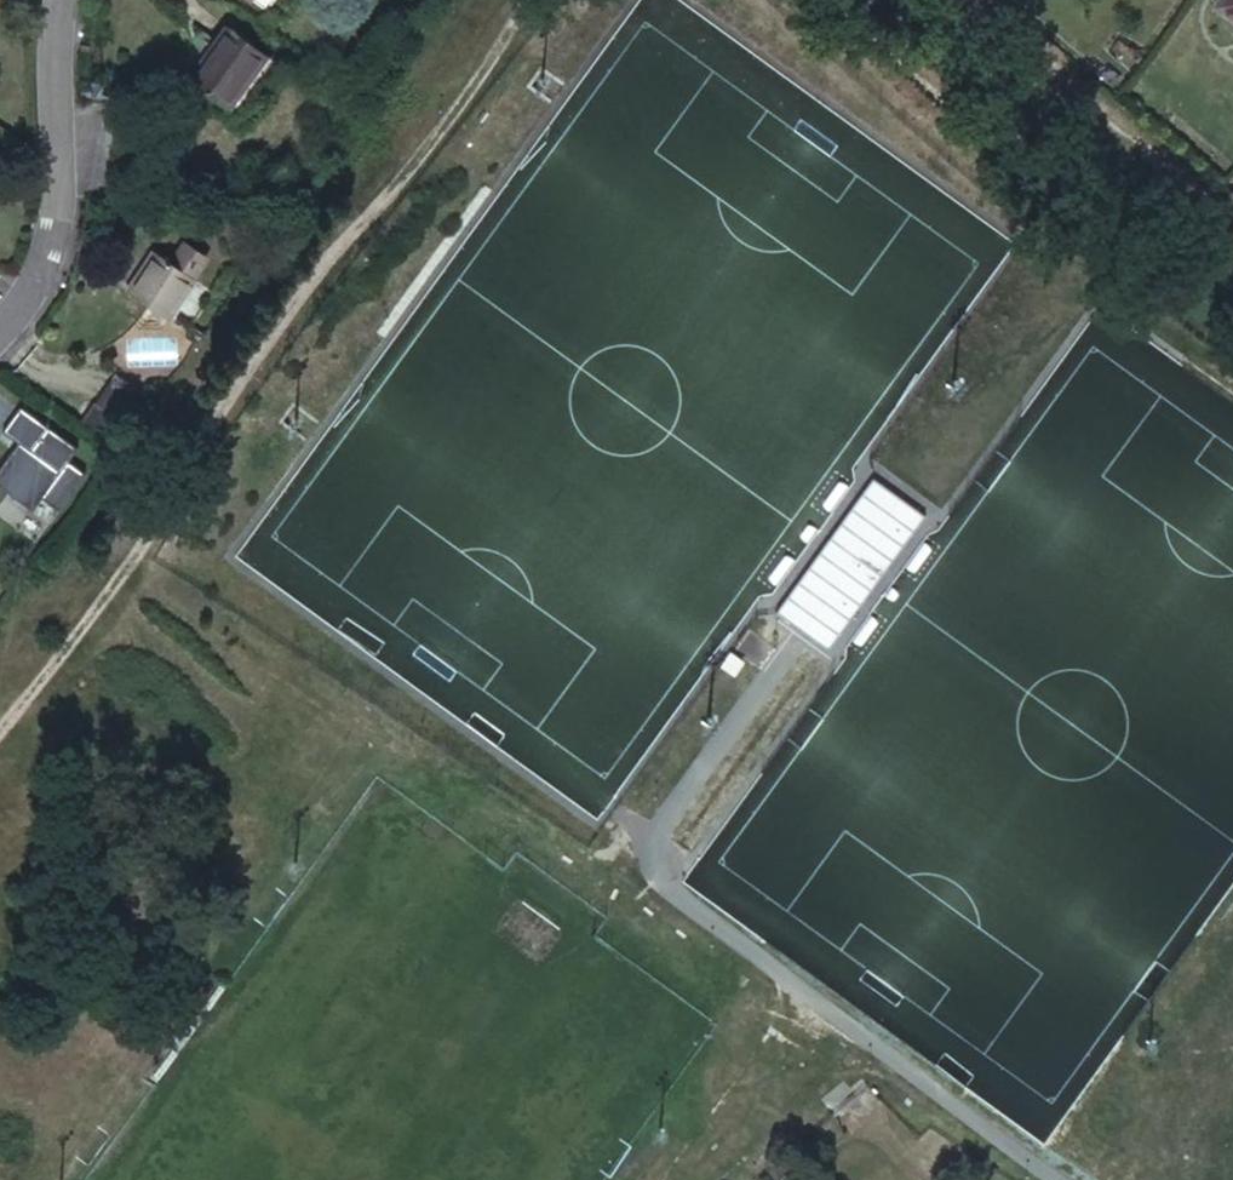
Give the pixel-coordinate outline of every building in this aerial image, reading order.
[(266,10),(273,0),(251,0),(266,10)] [(1217,13),(1232,24),(1232,0),(1226,0),(1217,13)] [(227,28),(189,83),(226,110),(265,55),(227,28)] [(158,252),(130,292),(166,317),(208,258),(188,243),(174,262),(158,252)] [(57,507),(82,470),(66,459),(76,446),(18,406),(1,430),(16,440),(0,463),(0,485),(31,507),(39,495),(57,507)] [(881,406),(731,604),(808,659),(957,456),(881,406)]
